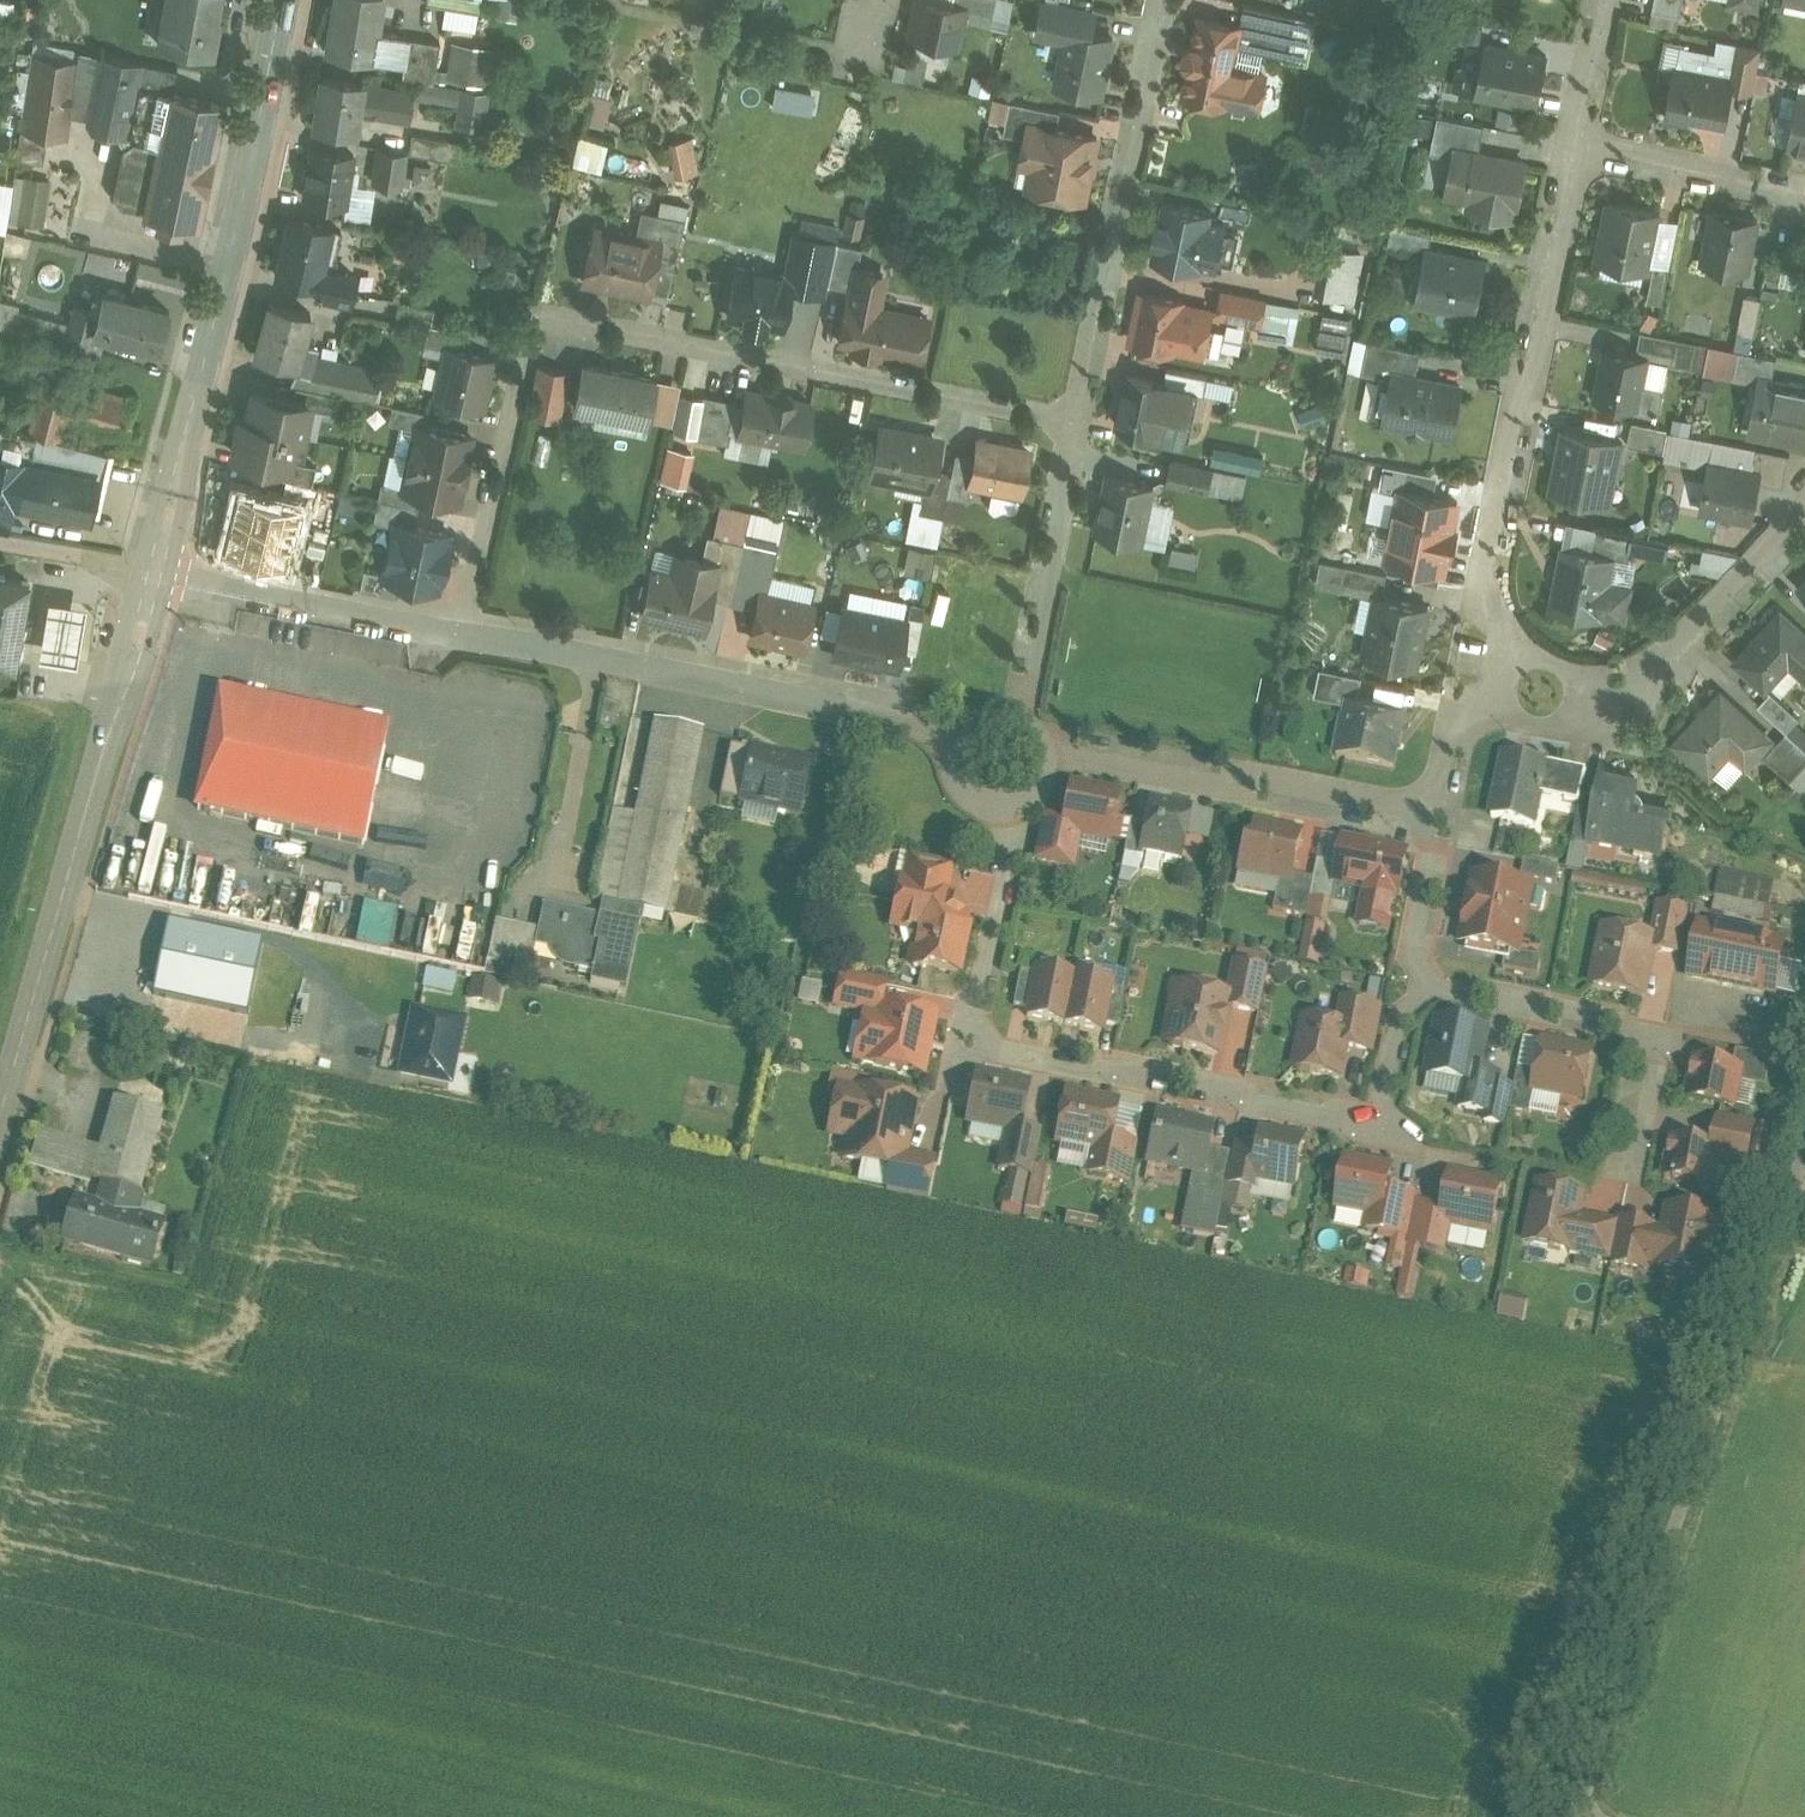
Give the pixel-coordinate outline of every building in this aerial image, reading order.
[(164,15),(171,16),(166,43),(159,42),(158,43),(213,53),(220,16),(216,15),(219,0),(166,0),(164,15)] [(327,50),(372,57),(373,57),(404,62),(409,37),(377,32),(382,0),(335,0),(327,50)] [(925,0),(918,0),(910,37),(956,46),(962,20),(964,8),(951,5),(925,0)] [(951,5),(964,8),(962,20),(991,26),(996,0),(953,0),(951,5)] [(1043,0),(1042,0),(1037,25),(1068,31),(1069,29),(1084,32),(1089,9),(1043,0)] [(1652,11),(1680,17),(1684,0),(1654,0),(1652,11)] [(440,25),(473,32),(477,11),(444,5),(440,25)] [(1297,17),(1245,6),(1245,7),(1253,8),(1248,30),(1242,29),(1238,47),(1288,58),(1297,17)] [(1483,26),(1448,19),(1444,38),(1479,45),(1483,26)] [(1242,29),(1200,20),(1195,46),(1193,45),(1187,49),(1185,61),(1188,66),(1191,67),(1185,95),(1224,103),(1225,101),(1231,103),(1234,107),(1248,110),(1252,107),(1258,108),(1265,76),(1235,70),(1233,66),(1237,47),(1238,47),(1242,29)] [(1084,32),(1069,29),(1068,31),(1057,86),(1102,95),(1113,38),(1084,32)] [(441,42),(409,37),(404,62),(402,77),(434,82),(441,42)] [(1717,54),(1685,48),(1681,68),(1727,77),(1729,70),(1735,42),(1720,39),(1717,54)] [(1763,47),(1735,42),(1729,70),(1741,72),(1738,88),(1754,91),(1763,47)] [(1521,50),(1487,44),(1481,74),(1488,75),(1484,94),(1477,92),(1477,94),(1536,106),(1547,56),(1545,55),(1545,58),(1520,53),(1521,50)] [(78,59),(33,53),(22,131),(49,136),(67,138),(78,59)] [(177,69),(102,54),(89,121),(93,129),(159,142),(170,92),(173,93),(177,69)] [(1681,68),(1675,67),(1665,117),(1689,122),(1690,114),(1726,121),(1734,78),(1727,77),(1681,68)] [(362,84),(323,78),(315,125),(355,131),(358,112),(377,115),(378,114),(408,119),(412,93),(362,85),(362,84)] [(809,113),(813,91),(774,84),(770,106),(809,113)] [(159,146),(213,157),(224,103),(173,93),(170,92),(159,142),(159,146)] [(1789,92),(1785,115),(1794,117),(1788,146),(1804,149),(1804,95),(1799,94),(1789,92)] [(585,122),(604,125),(608,96),(589,93),(585,122)] [(991,99),(989,119),(1004,120),(1005,100),(991,99)] [(1061,112),(1009,102),(1003,135),(1027,139),(1030,124),(1057,130),(1061,112)] [(1500,106),(1496,122),(1520,127),(1523,111),(1500,106)] [(1485,125),(1438,116),(1431,152),(1455,157),(1457,149),(1479,153),(1485,125)] [(1057,130),(1030,124),(1027,139),(1023,159),(1040,163),(1034,189),(1085,200),(1098,139),(1057,130)] [(49,136),(22,131),(17,160),(45,164),(49,136)] [(466,143),(413,134),(410,153),(462,163),(466,143)] [(666,141),(676,177),(699,171),(690,135),(666,141)] [(576,136),(568,168),(599,176),(607,144),(577,137),(576,136)] [(213,157),(159,146),(134,141),(124,147),(114,196),(120,206),(161,214),(158,226),(181,231),(183,219),(199,223),(213,157)] [(354,155),(312,147),(304,197),(347,204),(354,155)] [(406,153),(380,148),(377,164),(404,168),(406,153)] [(1479,153),(1457,149),(1455,157),(1448,194),(1490,202),(1488,211),(1514,216),(1525,162),(1479,153)] [(431,188),(433,165),(413,163),(411,185),(431,188)] [(404,168),(377,164),(374,184),(401,189),(404,168)] [(50,183),(15,177),(8,222),(19,223),(19,222),(44,226),(50,183)] [(1660,213),(1609,202),(1597,261),(1620,265),(1622,259),(1647,263),(1645,270),(1648,271),(1655,235),(1656,235),(1660,213)] [(1201,214),(1162,206),(1152,255),(1190,263),(1220,270),(1221,264),(1227,238),(1197,231),(1201,214)] [(1758,220),(1713,211),(1702,264),(1747,272),(1758,220)] [(686,219),(659,213),(653,240),(652,242),(660,243),(656,262),(675,266),(686,219)] [(332,227),(289,217),(276,274),(319,283),(323,268),(333,270),(335,259),(331,258),(334,245),(338,246),(342,230),(332,228),(332,227)] [(1433,235),(1392,226),(1388,247),(1426,255),(1427,250),(1430,250),(1433,235)] [(653,240),(596,227),(584,281),(648,296),(656,262),(660,243),(652,242),(653,240)] [(790,233),(782,276),(786,277),(784,286),(819,292),(829,240),(790,233)] [(862,248),(838,243),(828,285),(851,290),(853,290),(858,268),(862,248)] [(1334,243),(1324,292),(1354,299),(1365,250),(1334,243)] [(1430,250),(1427,250),(1426,255),(1421,278),(1428,279),(1423,301),(1417,299),(1416,301),(1475,313),(1485,261),(1430,250)] [(182,310),(191,274),(140,261),(136,278),(176,287),(171,308),(182,310)] [(1670,266),(1655,263),(1647,301),(1663,304),(1670,266)] [(782,276),(729,267),(721,316),(737,319),(736,323),(763,328),(764,323),(777,326),(784,286),(786,277),(782,276)] [(1778,296),(1778,285),(1799,286),(1800,267),(1764,267),(1763,296),(1778,296)] [(333,270),(323,268),(319,283),(317,291),(364,301),(369,278),(333,270)] [(906,313),(874,307),(881,273),(858,268),(853,290),(851,290),(849,302),(847,302),(839,342),(853,345),(852,350),(879,356),(880,350),(920,358),(927,325),(905,321),(906,313)] [(1265,301),(1223,292),(1218,315),(1261,324),(1265,301)] [(170,311),(103,294),(98,311),(93,331),(106,334),(160,348),(170,311)] [(1183,302),(1144,294),(1140,313),(1136,314),(1134,324),(1137,327),(1134,342),(1173,351),(1174,348),(1194,352),(1194,351),(1197,336),(1200,336),(1208,331),(1209,328),(1212,311),(1182,305),(1183,302)] [(1762,298),(1745,295),(1738,332),(1754,335),(1762,298)] [(1291,306),(1265,301),(1261,324),(1259,334),(1284,339),(1291,306)] [(311,313),(269,302),(256,353),(297,364),(298,365),(303,343),(311,313)] [(426,307),(400,303),(397,317),(422,322),(426,307)] [(98,311),(75,305),(65,345),(101,354),(106,334),(93,331),(98,311)] [(1351,319),(1325,313),(1317,351),(1343,356),(1351,319)] [(462,332),(429,325),(425,344),(442,348),(447,349),(447,348),(458,350),(462,332)] [(1208,331),(1200,336),(1197,336),(1194,351),(1212,354),(1215,352),(1219,334),(1217,330),(1209,328),(1208,331)] [(1679,339),(1641,331),(1638,348),(1640,349),(1639,355),(1646,357),(1646,360),(1672,365),(1674,356),(1676,356),(1679,339)] [(1697,342),(1679,339),(1676,356),(1674,356),(1672,365),(1692,369),(1697,342)] [(1421,352),(1369,342),(1362,373),(1364,374),(1364,369),(1394,375),(1395,373),(1416,377),(1421,352)] [(346,364),(312,357),(315,346),(303,343),(298,365),(297,364),(291,384),(296,385),(339,394),(340,394),(346,364)] [(458,350),(447,348),(436,397),(483,408),(494,359),(458,350)] [(1639,355),(1606,349),(1601,373),(1600,373),(1595,399),(1636,406),(1635,410),(1657,415),(1663,388),(1641,384),(1646,360),(1646,357),(1639,355)] [(1777,358),(1739,351),(1734,375),(1761,380),(1762,378),(1772,380),(1777,358)] [(380,371),(346,364),(340,394),(374,401),(380,371)] [(607,369),(583,364),(575,405),(598,410),(607,369)] [(569,371),(541,366),(532,413),(560,418),(569,371)] [(658,380),(607,369),(598,410),(650,420),(658,380)] [(1164,384),(1127,376),(1117,425),(1156,433),(1156,432),(1183,438),(1192,393),(1192,390),(1175,386),(1178,371),(1167,369),(1164,384)] [(1416,377),(1395,373),(1394,375),(1364,369),(1364,374),(1394,379),(1385,422),(1451,435),(1461,386),(1416,377)] [(1208,378),(1178,371),(1175,386),(1192,390),(1192,393),(1205,395),(1208,378)] [(44,372),(29,430),(59,439),(65,419),(48,414),(58,376),(44,372)] [(93,386),(58,376),(48,414),(65,419),(82,423),(93,386)] [(1772,380),(1762,378),(1761,380),(1757,404),(1764,406),(1759,432),(1752,430),(1751,433),(1804,443),(1804,387),(1772,380)] [(339,394),(296,385),(293,400),(310,404),(309,407),(335,413),(339,394)] [(136,398),(93,386),(82,423),(126,436),(136,398)] [(293,400),(253,392),(247,421),(240,420),(239,421),(303,434),(309,407),(310,404),(293,400)] [(812,404),(748,392),(740,434),(804,446),(812,404)] [(736,401),(703,395),(696,438),(729,444),(736,401)] [(678,396),(672,430),(682,432),(688,398),(678,396)] [(428,412),(393,405),(389,422),(417,428),(418,425),(425,426),(428,412)] [(303,434),(239,421),(233,451),(273,460),(290,463),(291,460),(296,434),(303,435),(303,434)] [(59,439),(29,430),(28,430),(0,424),(0,503),(11,505),(12,499),(91,515),(106,452),(59,439)] [(1669,432),(1631,424),(1628,445),(1665,452),(1669,432)] [(425,426),(418,425),(417,428),(411,457),(465,469),(472,436),(425,426)] [(935,439),(881,428),(872,476),(924,487),(925,482),(927,482),(929,471),(935,439)] [(1621,441),(1564,430),(1552,491),(1608,503),(1621,441)] [(1757,449),(1669,432),(1665,452),(1664,460),(1708,468),(1709,464),(1753,472),(1757,449)] [(1029,451),(978,441),(974,458),(970,482),(972,482),(994,487),(1021,492),(1029,451)] [(659,481),(686,487),(694,452),(667,445),(659,481)] [(1261,469),(1262,452),(1211,448),(1210,466),(1261,469)] [(1790,455),(1757,449),(1753,472),(1761,474),(1759,483),(1784,488),(1790,455)] [(974,458),(956,454),(951,475),(947,496),(968,499),(972,482),(970,482),(974,458)] [(465,469),(411,457),(405,487),(404,490),(421,494),(458,502),(465,469)] [(317,465),(291,460),(290,463),(273,460),(270,475),(313,485),(317,465)] [(1214,471),(1172,462),(1167,484),(1209,493),(1214,471)] [(1753,472),(1709,464),(1708,468),(1700,509),(1752,520),(1756,495),(1750,494),(1752,482),(1759,483),(1761,474),(1753,472)] [(1431,474),(1385,465),(1380,489),(1400,493),(1401,491),(1426,496),(1431,474)] [(951,475),(929,471),(927,482),(925,482),(924,487),(919,512),(943,517),(947,496),(951,475)] [(1154,486),(1107,476),(1102,499),(1104,499),(1097,531),(1096,531),(1095,532),(1143,542),(1154,486)] [(405,487),(382,482),(378,500),(418,508),(421,494),(404,490),(405,487)] [(1021,492),(994,487),(990,508),(993,512),(997,513),(1001,510),(1012,512),(1018,508),(1021,492)] [(1426,496),(1401,491),(1400,493),(1387,559),(1443,570),(1457,502),(1426,496)] [(418,508),(378,500),(374,522),(394,526),(395,522),(414,526),(418,508)] [(0,503),(0,530),(5,531),(11,505),(0,503)] [(414,526),(395,522),(394,526),(390,550),(446,561),(449,547),(447,546),(450,533),(414,526)] [(1633,535),(1595,527),(1590,553),(1611,557),(1611,559),(1627,562),(1633,535)] [(744,543),(708,535),(702,560),(719,564),(711,595),(731,599),(744,543)] [(778,551),(744,543),(731,599),(731,600),(758,606),(761,593),(767,594),(778,551)] [(906,547),(903,573),(929,576),(932,549),(906,547)] [(1170,560),(1194,567),(1198,554),(1174,547),(1170,560)] [(1694,570),(1726,575),(1729,552),(1698,547),(1694,570)] [(1590,553),(1566,548),(1561,571),(1564,571),(1556,608),(1554,608),(1553,609),(1598,618),(1599,614),(1623,618),(1628,590),(1605,585),(1611,559),(1611,557),(1590,553)] [(446,561),(390,550),(385,573),(384,578),(401,581),(438,589),(441,576),(443,576),(446,561)] [(680,577),(653,571),(643,616),(703,630),(711,595),(719,564),(702,560),(685,556),(680,577)] [(1387,574),(1345,566),(1342,582),(1384,591),(1387,574)] [(401,581),(384,578),(385,573),(364,569),(360,589),(398,597),(401,581)] [(0,577),(0,664),(15,667),(29,582),(22,581),(0,577)] [(767,594),(761,593),(758,606),(751,638),(802,649),(813,605),(767,594)] [(1429,607),(1377,596),(1376,598),(1381,599),(1374,633),(1369,632),(1364,656),(1417,667),(1421,643),(1417,642),(1420,629),(1423,629),(1427,608),(1428,608),(1429,607)] [(85,608),(47,602),(38,657),(76,663),(85,608)] [(842,609),(833,654),(896,667),(906,622),(842,609)] [(1735,661),(1765,689),(1792,659),(1804,671),(1804,634),(1781,612),(1735,661)] [(1362,677),(1320,668),(1314,695),(1347,702),(1349,693),(1358,695),(1362,677)] [(1799,718),(1771,692),(1758,705),(1787,731),(1799,718)] [(1358,695),(1349,693),(1347,702),(1343,723),(1350,724),(1343,757),(1336,755),(1336,757),(1391,769),(1396,743),(1394,743),(1402,705),(1404,706),(1404,704),(1358,695)] [(1721,694),(1676,743),(1710,775),(1735,747),(1749,759),(1745,764),(1746,766),(1770,739),(1721,694)] [(384,751),(217,716),(197,812),(364,847),(384,751)] [(655,722),(618,905),(643,911),(665,915),(702,732),(655,722)] [(1764,756),(1790,780),(1804,763),(1804,748),(1787,731),(1764,756)] [(751,752),(730,748),(720,798),(740,803),(751,752)] [(810,765),(751,752),(740,803),(799,815),(810,765)] [(1571,769),(1505,755),(1491,819),(1532,827),(1541,787),(1566,793),(1571,769)] [(1586,772),(1571,769),(1566,793),(1564,801),(1579,804),(1586,772)] [(1636,792),(1633,790),(1635,777),(1603,771),(1598,796),(1589,843),(1591,844),(1593,833),(1620,839),(1618,849),(1659,857),(1669,808),(1641,802),(1641,799),(1639,795),(1636,792)] [(1117,795),(1071,786),(1064,822),(1062,832),(1078,835),(1108,841),(1108,840),(1113,818),(1117,795)] [(1598,796),(1582,793),(1572,844),(1590,848),(1591,844),(1589,843),(1598,796)] [(1197,811),(1151,802),(1147,824),(1141,850),(1143,851),(1164,855),(1169,848),(1180,850),(1184,834),(1206,838),(1210,817),(1200,815),(1197,811)] [(1064,822),(1044,818),(1036,860),(1072,867),(1078,835),(1062,832),(1064,822)] [(1130,821),(1113,818),(1108,840),(1126,843),(1130,821)] [(1147,824),(1130,820),(1126,843),(1123,855),(1124,855),(1141,859),(1143,851),(1141,850),(1147,824)] [(1277,827),(1254,823),(1251,839),(1243,844),(1238,871),(1280,879),(1292,881),(1293,877),(1301,836),(1276,831),(1277,827)] [(1391,850),(1344,841),(1338,866),(1335,881),(1337,881),(1355,885),(1354,887),(1382,893),(1391,850)] [(1164,855),(1143,851),(1141,859),(1140,866),(1142,870),(1157,873),(1161,870),(1164,855)] [(1141,859),(1124,855),(1119,879),(1130,882),(1138,872),(1139,866),(1140,866),(1141,859)] [(951,865),(911,857),(905,883),(901,882),(897,900),(907,902),(908,899),(942,907),(951,865)] [(1338,866),(1317,861),(1314,881),(1310,899),(1333,904),(1337,881),(1335,881),(1338,866)] [(1559,869),(1524,862),(1521,879),(1556,886),(1559,869)] [(1292,881),(1280,879),(1273,912),(1306,918),(1310,899),(1314,881),(1293,877),(1292,881)] [(1531,889),(1475,878),(1468,911),(1524,923),(1531,889)] [(1770,888),(1722,878),(1718,900),(1766,910),(1770,888)] [(705,894),(678,889),(672,917),(699,923),(705,894)] [(942,907),(908,899),(907,902),(904,919),(914,921),(912,931),(916,932),(919,936),(916,949),(910,953),(908,962),(912,968),(921,970),(927,966),(958,973),(967,930),(959,917),(961,916),(957,910),(942,907)] [(618,905),(603,902),(600,919),(633,926),(633,927),(640,928),(643,911),(618,905)] [(351,946),(386,955),(397,912),(363,903),(351,946)] [(600,919),(544,907),(537,939),(558,943),(558,948),(560,953),(563,956),(568,959),(576,960),(574,971),(592,975),(590,985),(619,991),(633,927),(633,926),(600,919)] [(1687,913),(1659,907),(1652,940),(1653,940),(1651,950),(1679,956),(1687,913)] [(1524,923),(1468,911),(1461,945),(1506,954),(1518,956),(1518,954),(1524,923)] [(225,939),(168,927),(153,997),(210,1009),(225,939)] [(1730,933),(1699,927),(1689,978),(1720,984),(1730,933)] [(531,935),(495,928),(487,963),(523,971),(531,935)] [(1320,930),(1302,929),(1301,963),(1318,964),(1320,930)] [(1784,944),(1730,933),(1720,984),(1774,995),(1784,944)] [(1652,940),(1625,935),(1624,941),(1603,937),(1593,986),(1643,996),(1651,950),(1653,940),(1652,940)] [(1536,958),(1518,954),(1518,956),(1506,954),(1503,970),(1538,977),(1540,964),(1536,958)] [(1198,992),(1197,1001),(1174,997),(1164,1044),(1169,1045),(1171,1048),(1182,1050),(1185,1048),(1217,1055),(1227,1008),(1254,1014),(1263,971),(1234,965),(1227,998),(1198,992)] [(449,996),(454,976),(425,969),(420,989),(449,996)] [(1036,970),(1035,974),(1028,1010),(1026,1018),(1064,1026),(1074,977),(1036,970)] [(1035,974),(1020,971),(1013,1007),(1028,1010),(1035,974)] [(885,984),(841,975),(834,1008),(876,1017),(879,1005),(881,1005),(885,984)] [(1101,1033),(1102,1025),(1109,990),(1110,984),(1074,977),(1064,1026),(1101,1033)] [(496,1007),(499,982),(482,980),(479,1005),(496,1007)] [(796,1001),(816,1005),(819,985),(800,981),(796,1001)] [(1124,993),(1109,990),(1102,1025),(1117,1028),(1124,993)] [(1379,1010),(1344,1003),(1339,1027),(1347,1029),(1342,1050),(1347,1048),(1371,1052),(1379,1010)] [(881,1005),(879,1005),(876,1017),(874,1028),(878,1028),(874,1045),(878,1046),(874,1065),(922,1075),(934,1016),(881,1005)] [(462,1023),(414,1013),(401,1074),(449,1084),(462,1023)] [(1339,1027),(1310,1021),(1306,1043),(1300,1041),(1295,1070),(1298,1070),(1300,1075),(1311,1077),(1315,1074),(1339,1079),(1340,1072),(1339,1070),(1342,1050),(1347,1029),(1339,1027)] [(1486,1032),(1438,1023),(1435,1040),(1431,1042),(1428,1056),(1430,1060),(1427,1076),(1463,1084),(1475,1086),(1478,1073),(1486,1032)] [(1590,1053),(1543,1043),(1537,1073),(1533,1090),(1535,1091),(1581,1100),(1590,1053)] [(1771,1060),(1736,1053),(1733,1070),(1741,1072),(1738,1084),(1765,1090),(1771,1060)] [(1733,1070),(1695,1063),(1692,1077),(1689,1079),(1685,1096),(1688,1099),(1734,1108),(1738,1084),(1741,1072),(1733,1070)] [(1537,1073),(1518,1069),(1509,1112),(1529,1116),(1535,1091),(1533,1090),(1537,1073)] [(1475,1086),(1463,1084),(1458,1109),(1485,1115),(1491,1116),(1497,1085),(1499,1077),(1478,1073),(1475,1086)] [(1027,1087),(977,1077),(968,1121),(1006,1129),(1018,1131),(1018,1130),(1027,1087)] [(1510,1088),(1497,1085),(1491,1116),(1485,1115),(1483,1122),(1503,1126),(1504,1124),(1503,1124),(1510,1088)] [(914,1103),(856,1092),(856,1093),(839,1090),(833,1118),(850,1122),(842,1160),(890,1170),(892,1159),(898,1160),(903,1135),(908,1131),(914,1103)] [(1116,1104),(1066,1095),(1065,1101),(1064,1101),(1060,1104),(1057,1115),(1060,1120),(1061,1120),(1057,1143),(1094,1150),(1106,1153),(1109,1140),(1116,1104)] [(161,1117),(115,1104),(93,1182),(103,1185),(139,1195),(161,1117)] [(1183,1118),(1158,1113),(1148,1162),(1192,1171),(1201,1173),(1206,1149),(1210,1127),(1182,1121),(1183,1118)] [(1753,1127),(1718,1120),(1713,1150),(1718,1151),(1716,1164),(1745,1169),(1753,1127)] [(1018,1131),(1006,1129),(998,1169),(1030,1176),(1039,1134),(1018,1130),(1018,1131)] [(1303,1142),(1259,1133),(1257,1146),(1249,1145),(1248,1150),(1255,1152),(1250,1178),(1257,1179),(1294,1187),(1303,1142)] [(1109,1140),(1106,1153),(1094,1150),(1089,1175),(1127,1182),(1134,1145),(1109,1140)] [(1713,1150),(1673,1142),(1670,1157),(1666,1159),(1663,1175),(1665,1179),(1711,1188),(1716,1164),(1718,1151),(1713,1150)] [(1248,1150),(1232,1147),(1230,1154),(1224,1184),(1255,1191),(1257,1179),(1250,1178),(1255,1152),(1248,1150)] [(1230,1154),(1206,1149),(1201,1173),(1192,1171),(1188,1190),(1201,1192),(1222,1197),(1224,1184),(1230,1154)] [(908,1158),(904,1161),(904,1162),(898,1160),(892,1159),(890,1170),(886,1191),(928,1199),(935,1163),(908,1158)] [(1391,1170),(1346,1162),(1341,1185),(1339,1187),(1336,1199),(1338,1202),(1337,1208),(1369,1215),(1382,1218),(1387,1191),(1391,1170)] [(1500,1186),(1451,1177),(1444,1211),(1441,1224),(1451,1226),(1491,1234),(1500,1186)] [(139,1195),(103,1185),(97,1207),(99,1208),(98,1212),(108,1215),(110,1211),(133,1217),(139,1195)] [(1583,1196),(1538,1187),(1527,1243),(1571,1252),(1578,1220),(1583,1196)] [(1417,1197),(1387,1191),(1382,1218),(1369,1215),(1365,1231),(1409,1240),(1416,1205),(1417,1197)] [(1222,1197),(1201,1192),(1188,1254),(1210,1259),(1222,1197)] [(108,1215),(98,1212),(99,1208),(97,1207),(77,1201),(64,1248),(83,1253),(84,1248),(121,1259),(120,1264),(150,1272),(163,1226),(133,1217),(110,1211),(108,1215)] [(1444,1211),(1416,1205),(1409,1240),(1408,1245),(1446,1253),(1451,1226),(1441,1224),(1444,1211)] [(1683,1216),(1670,1213),(1671,1211),(1669,1211),(1664,1235),(1651,1232),(1645,1264),(1657,1266),(1657,1267),(1706,1277),(1708,1265),(1714,1266),(1722,1224),(1716,1223),(1717,1220),(1714,1220),(1714,1222),(1698,1219),(1698,1217),(1684,1214),(1683,1216)] [(1618,1228),(1578,1220),(1571,1252),(1611,1261),(1618,1228)] [(1651,1231),(1619,1224),(1618,1228),(1611,1261),(1611,1264),(1643,1271),(1645,1264),(1651,1232),(1651,1231)]
